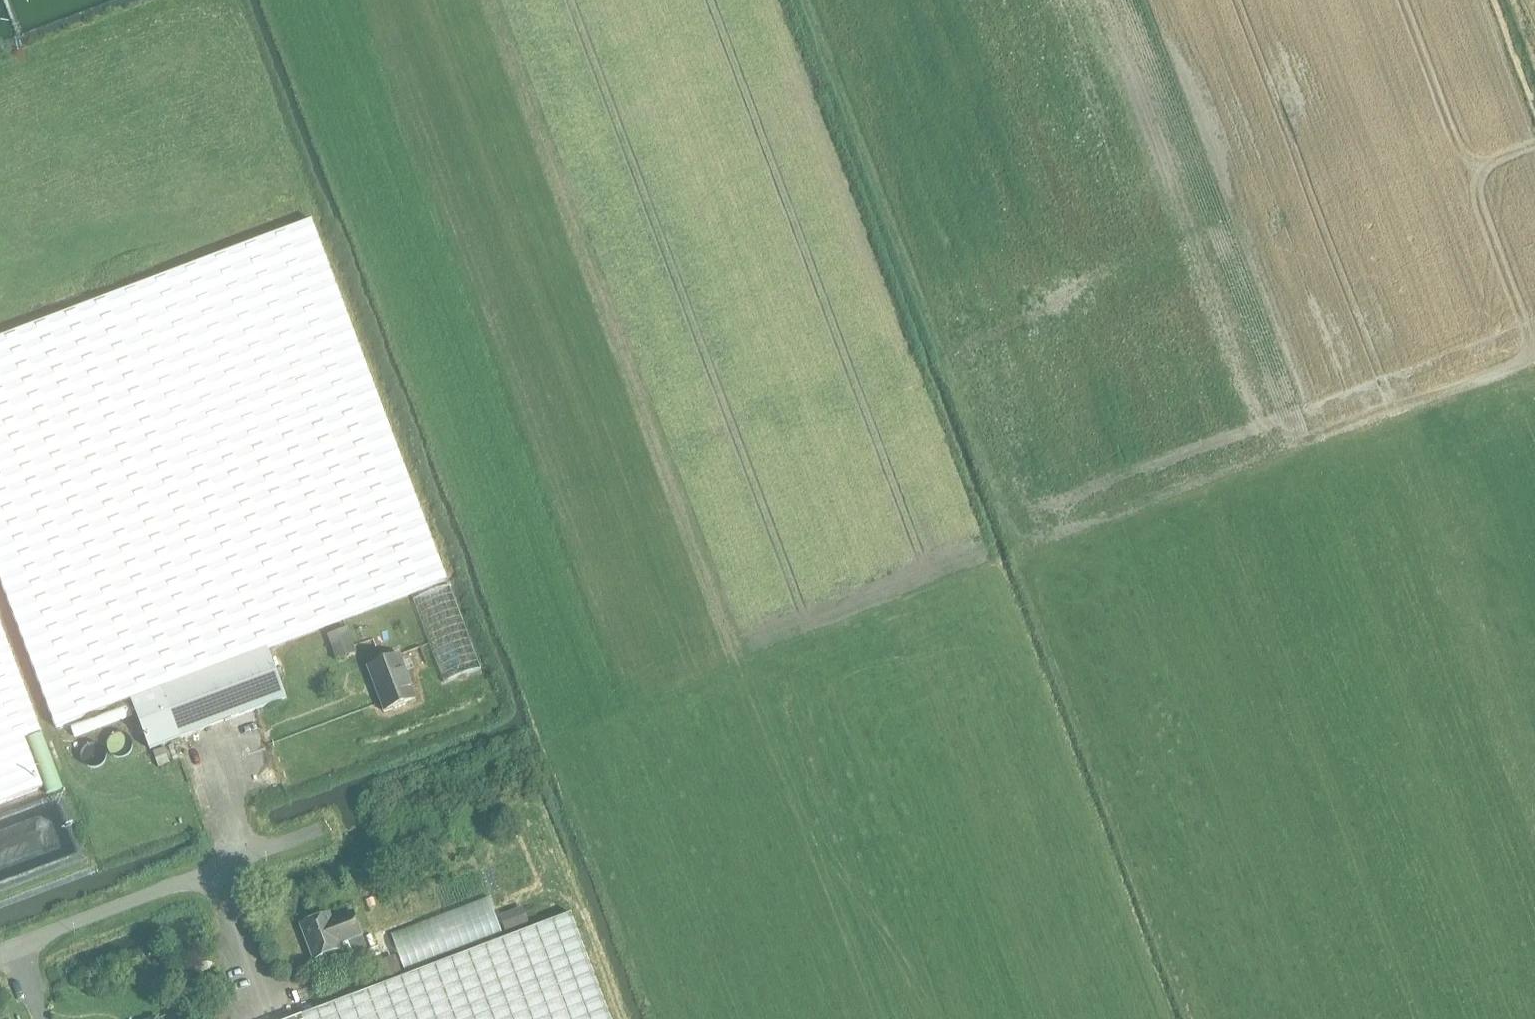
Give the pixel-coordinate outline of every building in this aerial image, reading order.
[(132,700),(151,749),(287,697),(268,648),(448,580),(313,220),(0,337),(0,577),(57,727),(132,700)] [(43,787),(25,739),(42,732),(24,685),(0,622),(0,803),(43,787)] [(348,629),(337,633),(346,658),(357,654),(348,629)] [(386,710),(417,698),(400,655),(369,667),(386,710)] [(362,936),(353,912),(332,920),(330,915),(302,925),(316,960),(345,949),(342,944),(349,941),(357,964),(370,960),(361,937),(362,936)] [(572,914),(294,1018),(611,1018),(572,914)]
